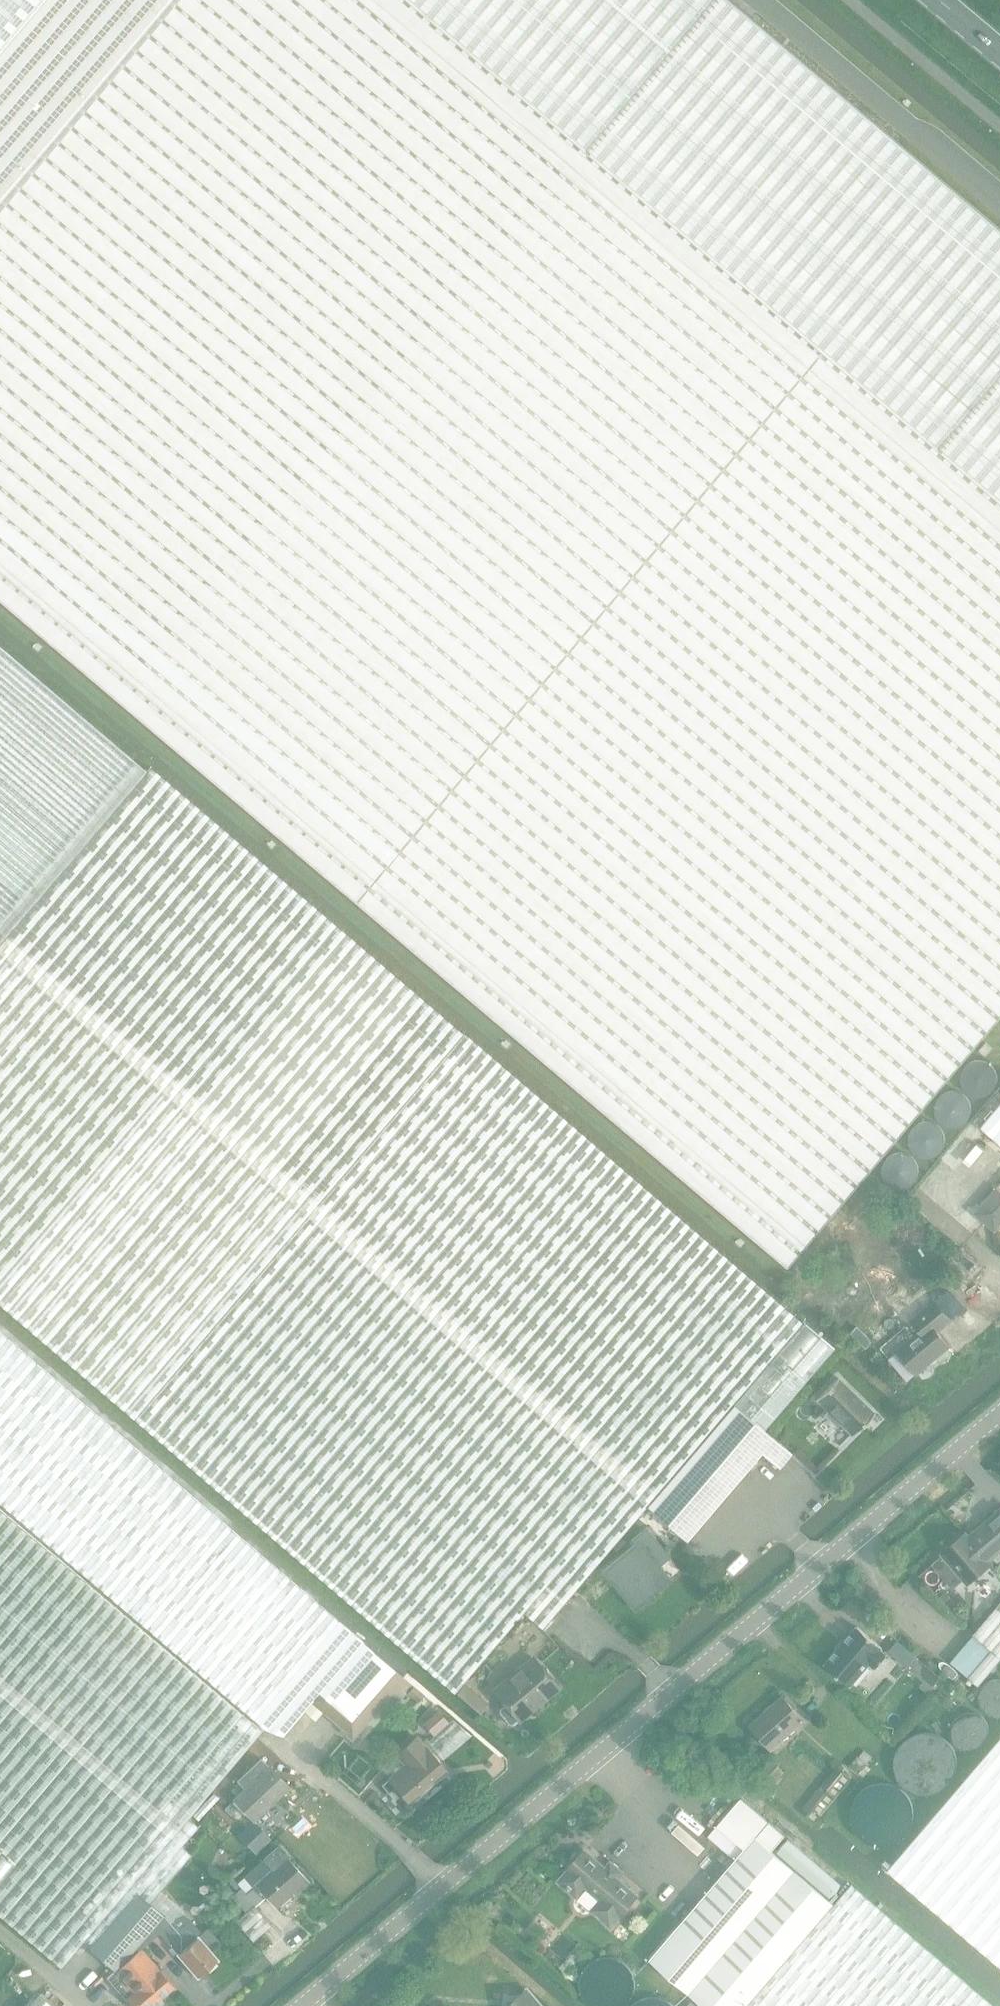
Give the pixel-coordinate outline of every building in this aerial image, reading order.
[(789,1265),(999,1016),(999,230),(730,0),(44,0),(0,52),(0,596),(789,1265)] [(44,0),(0,0),(0,52),(44,0)] [(986,1042),(978,1051),(986,1057),(994,1048),(986,1042)] [(980,1125),(999,1142),(999,1101),(980,1125)] [(994,1231),(999,1224),(999,1194),(995,1190),(975,1214),(994,1231)] [(916,1280),(911,1273),(905,1279),(910,1285),(916,1280)] [(952,1289),(936,1302),(943,1311),(959,1298),(952,1289)] [(938,1333),(952,1322),(943,1311),(936,1302),(912,1322),(921,1333),(898,1351),(917,1375),(950,1348),(938,1333)] [(856,1326),(849,1334),(865,1349),(872,1342),(856,1326)] [(253,1719),(337,1620),(0,1333),(0,1503),(253,1719)] [(825,1416),(836,1428),(839,1425),(852,1437),(874,1415),(837,1379),(815,1401),(828,1413),(825,1416)] [(968,1539),(988,1563),(999,1552),(999,1511),(968,1539)] [(91,1949),(136,1899),(160,1919),(167,1927),(176,1920),(187,1917),(183,1910),(161,1892),(191,1856),(180,1847),(213,1809),(204,1800),(259,1734),(0,1516),(0,1851),(1,1852),(0,1854),(0,1916),(60,1967),(82,1942),(91,1949)] [(642,1537),(609,1565),(640,1605),(675,1576),(662,1560),(674,1550),(651,1522),(639,1533),(642,1537)] [(990,1566),(988,1563),(968,1539),(964,1535),(941,1555),(942,1556),(933,1564),(945,1578),(954,1571),(967,1586),(990,1566)] [(991,1652),(967,1680),(978,1688),(999,1663),(999,1605),(973,1637),(991,1652)] [(337,1620),(253,1719),(266,1729),(282,1735),(314,1698),(350,1729),(388,1689),(396,1696),(403,1696),(412,1685),(361,1642),(362,1641),(337,1620)] [(884,1649),(859,1628),(825,1667),(851,1687),(871,1664),(878,1669),(889,1657),(882,1651),(884,1649)] [(898,1641),(889,1651),(907,1667),(916,1656),(898,1641)] [(916,1656),(907,1667),(924,1681),(920,1686),(928,1692),(941,1677),(916,1656)] [(532,1658),(493,1692),(503,1705),(499,1708),(499,1713),(509,1725),(513,1725),(518,1722),(558,1689),(532,1658)] [(983,1703),(985,1708),(989,1712),(994,1715),(999,1715),(999,1681),(995,1682),(990,1684),(985,1688),(983,1693),(982,1698),(983,1703)] [(771,1752),(803,1723),(782,1699),(749,1728),(771,1752)] [(951,1727),(951,1733),(952,1738),(955,1743),(959,1747),(964,1749),(970,1750),(976,1748),(981,1745),(985,1741),(987,1735),(987,1728),(985,1723),(981,1718),(975,1714),(969,1713),(963,1714),(957,1717),(953,1722),(951,1727)] [(434,1715),(425,1723),(434,1733),(443,1724),(434,1715)] [(919,1734),(910,1737),(902,1743),(897,1751),(895,1760),(895,1770),(899,1779),(905,1786),(913,1791),(922,1794),(931,1793),(941,1789),(949,1782),(954,1773),(955,1763),(953,1752),(948,1743),(940,1737),(930,1733),(919,1734)] [(888,1866),(999,1964),(999,1735),(888,1866)] [(388,1779),(381,1785),(400,1807),(408,1800),(410,1803),(447,1772),(417,1737),(397,1754),(405,1763),(388,1778),(388,1779)] [(858,1756),(850,1766),(856,1771),(862,1770),(860,1773),(864,1777),(871,1768),(867,1764),(872,1757),(864,1751),(859,1757),(858,1756)] [(769,1755),(754,1772),(763,1780),(764,1779),(770,1785),(784,1772),(776,1763),(776,1762),(769,1755)] [(288,1788),(269,1768),(262,1760),(252,1769),(238,1782),(245,1790),(234,1801),(253,1821),(288,1788)] [(837,1767),(801,1811),(807,1816),(843,1772),(837,1767)] [(884,1785),(873,1785),(864,1789),(856,1795),(851,1804),(849,1813),(850,1823),(853,1832),(860,1839),(868,1844),(877,1847),(888,1846),(898,1841),(905,1834),(910,1824),(911,1813),(909,1803),(903,1794),(894,1788),(884,1785)] [(704,2005),(746,2005),(832,1903),(771,1851),(785,1835),(740,1798),(717,1825),(743,1848),(650,1959),(704,2005)] [(255,1854),(270,1839),(253,1821),(238,1835),(255,1854)] [(233,1878),(229,1882),(237,1891),(231,1896),(246,1913),(266,1896),(275,1907),(297,1887),(299,1889),(308,1881),(277,1847),(237,1883),(233,1878)] [(558,1883),(577,1898),(610,1927),(636,1897),(585,1852),(558,1883)] [(851,1882),(832,1903),(746,2005),(998,2005),(851,1882)] [(91,1949),(90,1951),(106,1965),(114,1971),(140,1950),(159,1934),(167,1927),(160,1919),(136,1899),(91,1949)] [(225,1925),(238,1915),(231,1906),(218,1917),(225,1925)] [(167,1927),(159,1934),(197,1979),(217,1961),(208,1950),(219,1942),(207,1928),(200,1934),(190,1921),(187,1917),(176,1920),(167,1927)] [(259,1938),(254,1942),(260,1949),(267,1943),(263,1938),(259,1938)] [(107,1978),(117,1991),(118,1989),(127,2001),(130,1998),(138,2005),(152,2005),(154,2004),(155,2005),(158,2005),(163,2002),(160,1999),(175,1988),(161,1971),(158,1972),(140,1950),(114,1971),(114,1972),(107,1978)] [(639,1988),(638,1980),(636,1975),(633,1972),(626,1967),(618,1965),(613,1965),(609,1966),(604,1968),(601,1971),(595,1978),(594,1982),(593,1987),(593,1992),(594,1996),(596,2000),(599,2004),(602,2005),(631,2005),(632,2005),(635,2002),(637,1998),(639,1994),(639,1989),(639,1988)] [(512,2005),(511,2005),(539,2005),(527,1992),(512,2005)] [(40,1996),(31,2005),(51,2005),(40,1996)]
